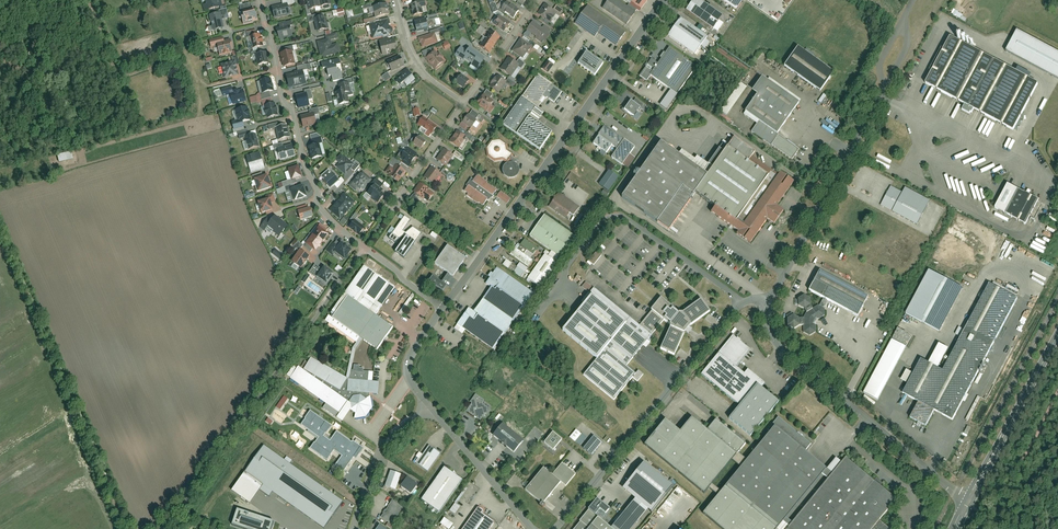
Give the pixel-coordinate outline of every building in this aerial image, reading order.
[(206,11),(222,7),(220,0),(204,0),(206,11)] [(275,19),(292,15),(289,6),(295,5),(294,0),(292,0),(283,2),(284,5),(272,8),(275,19)] [(309,11),(319,9),(319,8),(330,5),(329,0),(307,0),(309,11)] [(410,5),(412,16),(423,14),(422,9),(426,8),(424,0),(421,0),(415,1),(416,4),(410,5)] [(602,10),(626,26),(635,14),(615,0),(609,0),(602,10)] [(687,11),(717,32),(723,24),(719,21),(722,16),(699,0),(695,0),(687,11)] [(737,10),(743,0),(721,0),(737,10)] [(519,10),(506,1),(500,10),(513,18),(519,10)] [(243,19),(245,24),(259,21),(256,8),(251,10),(249,4),(240,6),(241,13),(244,12),(245,19),(243,19)] [(389,15),(387,4),(372,7),(375,19),(389,15)] [(553,10),(544,4),(537,15),(550,22),(555,14),(558,16),(562,10),(556,6),(553,10)] [(588,6),(575,24),(593,37),(596,33),(614,45),(624,31),(588,6)] [(210,16),(214,31),(225,28),(223,21),(230,19),(227,9),(220,11),(221,13),(210,16)] [(332,10),(333,17),(345,16),(344,9),(332,10)] [(954,9),(952,14),(967,21),(969,17),(954,9)] [(439,13),(428,16),(429,21),(434,20),(436,26),(441,25),(439,13)] [(317,15),(308,18),(309,23),(315,22),(318,33),(329,30),(326,17),(318,19),(317,15)] [(492,25),(504,33),(510,23),(498,16),(492,25)] [(368,26),(372,40),(391,35),(388,25),(390,24),(389,18),(380,21),(381,22),(368,26)] [(425,19),(414,22),(417,33),(428,30),(425,19)] [(280,28),(276,29),(279,40),(294,37),(291,27),(293,27),(292,21),(279,24),(280,28)] [(542,44),(552,29),(544,23),(541,27),(532,21),(526,30),(536,36),(534,39),(542,44)] [(682,21),(670,38),(695,56),(707,38),(682,21)] [(430,35),(419,39),(422,48),(437,43),(435,35),(441,33),(440,29),(429,32),(430,35)] [(1018,31),(1007,52),(1057,79),(1057,52),(1018,31)] [(490,54),(500,38),(490,32),(480,47),(490,54)] [(250,38),(253,49),(264,46),(262,35),(250,38)] [(221,56),(234,52),(231,40),(225,42),(223,36),(210,40),(212,48),(218,46),(221,56)] [(387,38),(379,40),(382,56),(396,53),(395,49),(396,48),(394,39),(387,40),(387,38)] [(333,39),(318,43),(321,59),(341,54),(339,44),(334,45),(333,39)] [(520,39),(512,52),(523,59),(531,46),(520,39)] [(950,40),(926,85),(1013,131),(1037,86),(950,40)] [(451,47),(448,42),(442,45),(445,51),(451,47)] [(286,54),(281,55),(284,69),(298,66),(293,46),(284,49),(286,54)] [(461,47),(455,56),(477,71),(485,59),(469,48),(466,51),(461,47)] [(650,59),(639,75),(646,80),(650,75),(678,93),(696,66),(668,47),(657,64),(650,59)] [(797,48),(785,66),(821,91),(833,73),(797,48)] [(434,51),(425,59),(435,71),(445,63),(442,59),(443,58),(439,53),(437,54),(434,51)] [(586,52),(578,64),(594,75),(602,63),(586,52)] [(256,55),(259,66),(269,64),(266,53),(256,55)] [(404,67),(399,56),(386,62),(391,73),(404,67)] [(508,58),(500,70),(511,77),(518,68),(521,70),(524,64),(519,60),(516,64),(508,58)] [(340,60),(321,64),(323,71),(327,70),(329,78),(333,77),(334,81),(345,79),(343,72),(340,73),(339,67),(342,66),(340,60)] [(547,60),(542,68),(549,73),(554,64),(547,60)] [(223,65),(226,79),(241,75),(237,61),(223,65)] [(454,61),(451,66),(456,70),(459,65),(454,61)] [(298,74),(286,77),(289,88),(308,83),(307,77),(309,77),(306,66),(297,68),(298,74)] [(406,88),(416,80),(406,68),(400,73),(402,76),(396,81),(400,86),(403,83),(406,88)] [(464,71),(458,68),(455,73),(459,75),(454,85),(464,90),(470,81),(461,76),(464,71)] [(386,82),(392,79),(389,72),(382,76),(386,82)] [(537,75),(504,124),(538,147),(549,131),(528,117),(551,85),(537,75)] [(497,76),(489,87),(498,94),(506,82),(497,76)] [(760,96),(748,113),(761,123),(754,133),(794,160),(801,150),(779,135),(801,103),(765,78),(755,92),(760,96)] [(340,92),(335,93),(339,107),(349,104),(347,96),(352,95),(350,85),(354,83),(353,79),(345,81),(346,84),(338,86),(340,92)] [(257,83),(260,96),(272,93),(269,80),(257,83)] [(232,95),(234,105),(247,102),(244,90),(234,92),(233,87),(222,90),(224,97),(232,95)] [(486,91),(476,105),(489,114),(494,108),(491,106),(493,101),(490,99),(492,95),(486,91)] [(947,114),(953,100),(939,93),(933,107),(947,114)] [(296,97),(299,109),(311,106),(308,94),(296,97)] [(631,100),(625,109),(635,116),(641,107),(631,100)] [(411,103),(415,117),(421,115),(417,102),(411,103)] [(265,107),(269,119),(279,115),(275,104),(265,107)] [(232,123),(234,130),(244,127),(244,124),(252,122),(248,107),(235,110),(238,121),(232,123)] [(461,122),(458,127),(465,130),(467,127),(471,129),(479,116),(472,112),(469,116),(468,115),(463,123),(461,122)] [(315,114),(301,117),(303,128),(317,125),(315,114)] [(432,135),(438,127),(423,117),(417,126),(421,129),(419,131),(429,137),(431,134),(432,135)] [(989,129),(991,121),(985,119),(980,132),(985,134),(986,131),(982,130),(983,127),(989,129)] [(276,128),(279,141),(290,138),(287,125),(276,128)] [(605,127),(593,144),(607,154),(612,147),(617,150),(612,158),(622,165),(634,148),(605,127)] [(466,137),(456,131),(448,143),(458,149),(466,137)] [(312,146),(309,147),(312,160),(323,157),(320,145),(324,144),(321,133),(314,135),(315,140),(311,141),(312,146)] [(245,137),(249,150),(259,147),(256,134),(245,137)] [(413,145),(420,150),(425,143),(418,137),(413,145)] [(398,145),(402,144),(402,147),(409,145),(408,140),(402,141),(402,138),(397,139),(398,145)] [(487,149),(488,158),(495,163),(504,162),(508,165),(507,166),(504,170),(504,175),(507,178),(512,180),(515,179),(518,176),(519,170),(518,167),(520,163),(514,159),(514,154),(510,151),(509,145),(502,140),(493,141),(487,149)] [(669,229),(696,191),(719,206),(715,212),(742,231),(741,234),(753,242),(768,220),(775,225),(785,210),(777,205),(793,182),(774,169),(770,175),(723,142),(707,165),(711,168),(706,175),(661,144),(623,198),(669,229)] [(278,152),(281,161),(295,157),(291,145),(284,148),(283,144),(273,147),(275,153),(278,152)] [(453,156),(443,149),(436,161),(446,167),(453,156)] [(406,150),(399,160),(402,163),(409,167),(416,157),(406,150)] [(72,151),(58,155),(60,163),(74,159),(72,151)] [(462,161),(465,157),(456,151),(454,155),(462,161)] [(878,153),(874,162),(887,169),(891,160),(878,153)] [(339,164),(337,168),(347,175),(350,171),(354,173),(360,166),(345,154),(343,157),(341,155),(336,162),(339,164)] [(260,155),(247,159),(251,173),(264,170),(260,155)] [(390,166),(385,173),(399,182),(405,173),(398,169),(402,163),(399,160),(393,157),(388,164),(390,166)] [(285,188),(295,185),(298,184),(296,181),(305,178),(301,166),(288,170),(292,180),(282,183),(283,189),(285,188)] [(440,174),(430,168),(423,179),(433,186),(440,174)] [(610,191),(621,176),(611,169),(600,184),(610,191)] [(449,176),(448,179),(452,181),(455,175),(443,170),(442,173),(449,176)] [(361,172),(351,187),(361,194),(372,179),(361,172)] [(333,173),(323,182),(330,189),(340,181),(333,173)] [(257,193),(274,188),(270,175),(253,180),(257,193)] [(474,181),(471,179),(463,192),(483,206),(487,200),(492,196),(496,191),(487,185),(488,184),(477,176),(474,181)] [(375,186),(368,197),(380,206),(387,196),(381,192),(386,186),(377,179),(373,184),(375,186)] [(427,204),(434,194),(418,183),(412,192),(427,204)] [(292,191),(296,202),(308,198),(304,186),(296,189),(295,185),(285,188),(287,193),(292,191)] [(1007,185),(993,209),(1024,226),(1037,202),(1007,185)] [(891,187),(881,206),(918,225),(930,201),(906,189),(903,193),(891,187)] [(255,192),(250,193),(250,191),(247,191),(248,199),(256,197),(255,192)] [(500,192),(496,197),(507,205),(511,199),(500,192)] [(560,192),(550,207),(567,219),(570,214),(573,216),(580,206),(560,192)] [(344,194),(331,212),(342,220),(355,203),(344,194)] [(260,203),(263,214),(277,210),(275,203),(276,203),(274,195),(265,198),(266,201),(260,203)] [(297,209),(301,220),(312,217),(310,210),(307,211),(306,207),(297,209)] [(353,224),(350,229),(361,236),(366,229),(356,222),(359,217),(355,214),(350,222),(353,224)] [(404,216),(389,238),(395,243),(402,237),(405,239),(408,234),(406,233),(403,231),(411,221),(404,216)] [(269,219),(261,228),(265,231),(268,228),(280,238),(289,227),(277,217),(273,222),(269,219)] [(544,255),(527,280),(540,288),(575,238),(544,217),(529,238),(551,253),(547,258),(544,255)] [(404,259),(422,234),(413,227),(406,233),(408,234),(405,239),(395,252),(404,259)] [(320,228),(307,244),(317,252),(330,236),(320,228)] [(1038,236),(1032,249),(1046,255),(1052,242),(1038,236)] [(514,249),(510,255),(528,267),(532,261),(529,260),(537,249),(524,240),(517,251),(514,249)] [(337,253),(346,260),(353,252),(342,244),(339,248),(335,244),(328,253),(334,257),(337,253)] [(448,247),(435,264),(453,277),(466,260),(448,247)] [(281,259),(284,255),(277,249),(273,254),(281,259)] [(301,251),(293,263),(304,269),(311,257),(301,251)] [(509,268),(513,263),(507,259),(503,265),(509,268)] [(514,272),(522,278),(529,268),(521,262),(514,272)] [(336,274),(325,268),(323,271),(315,266),(310,273),(329,285),(336,274)] [(364,266),(326,321),(356,342),(360,337),(377,348),(392,327),(376,316),(395,288),(364,266)] [(470,310),(458,327),(462,330),(493,351),(533,294),(497,269),(486,284),(491,288),(474,313),(470,310)] [(817,271),(807,291),(823,299),(827,301),(858,317),(868,298),(817,271)] [(909,315),(942,332),(964,288),(931,272),(909,315)] [(435,276),(431,282),(445,291),(449,285),(435,276)] [(955,422),(1017,304),(990,290),(946,374),(921,360),(914,374),(907,371),(903,379),(909,382),(903,393),(921,403),(913,418),(928,427),(936,412),(955,422)] [(793,315),(787,319),(788,326),(794,329),(800,326),(803,326),(804,333),(810,336),(816,332),(815,325),(812,324),(815,318),(818,319),(824,316),(824,309),(823,308),(827,301),(823,299),(819,306),(818,305),(812,309),(810,306),(810,299),(804,296),(798,300),(798,306),(804,310),(806,313),(803,319),(799,319),(793,315)] [(594,298),(566,332),(600,360),(587,377),(616,400),(635,376),(640,380),(645,375),(639,370),(636,373),(627,366),(649,339),(653,342),(657,338),(653,335),(666,319),(671,324),(674,325),(664,349),(676,355),(683,338),(686,330),(691,325),(708,313),(700,300),(682,313),(662,298),(652,311),(641,325),(629,315),(623,322),(594,298)] [(733,337),(701,376),(743,409),(732,423),(749,437),(779,400),(738,367),(751,351),(733,337)] [(883,400),(907,345),(891,339),(867,394),(883,400)] [(347,378),(312,358),(305,369),(340,390),(347,378)] [(349,402),(299,368),(291,379),(342,413),(349,402)] [(381,382),(348,379),(347,391),(380,394),(381,382)] [(485,401),(476,395),(471,402),(473,404),(468,411),(482,421),(486,415),(488,416),(492,410),(483,404),(485,401)] [(354,408),(357,411),(356,419),(367,417),(373,406),(372,401),(371,396),(367,400),(365,398),(362,396),(358,396),(355,397),(352,399),(352,402),(352,406),(354,408)] [(318,437),(310,449),(327,461),(334,451),(342,456),(335,466),(344,472),(354,458),(356,460),(364,449),(352,441),(352,442),(337,432),(330,441),(324,437),(332,426),(310,411),(300,425),(318,437)] [(703,515),(720,528),(777,528),(826,469),(804,451),(809,444),(777,417),(765,431),(769,434),(703,515)] [(664,420),(643,447),(704,494),(743,445),(715,423),(708,432),(691,418),(679,433),(664,420)] [(502,425),(493,436),(513,453),(522,442),(502,425)] [(580,446),(587,438),(577,429),(570,437),(580,446)] [(562,441),(553,433),(544,444),(553,451),(562,441)] [(583,450),(592,456),(602,444),(593,437),(583,450)] [(324,528),(343,501),(264,446),(233,491),(251,503),(260,491),(270,498),(273,493),(324,528)] [(438,453),(429,447),(418,464),(428,470),(438,453)] [(741,454),(735,461),(742,466),(748,459),(741,454)] [(863,471),(848,458),(789,528),(891,528),(881,521),(898,500),(863,471)] [(573,528),(632,528),(648,508),(652,511),(674,484),(644,460),(622,488),(635,498),(611,527),(601,519),(610,507),(598,497),(573,528)] [(462,476),(446,464),(422,500),(438,511),(462,476)] [(542,468),(524,490),(541,504),(540,506),(543,509),(546,505),(543,503),(559,483),(563,487),(573,476),(560,464),(550,475),(542,468)] [(391,471),(385,486),(395,490),(401,474),(391,471)] [(408,480),(401,489),(411,496),(418,487),(408,480)] [(404,508),(393,501),(381,517),(392,525),(404,508)] [(455,514),(461,506),(456,503),(450,510),(455,514)] [(476,509),(463,528),(487,528),(493,520),(476,509)] [(244,528),(271,528),(274,522),(238,510),(232,525),(244,528)] [(441,523),(449,528),(451,528),(454,524),(445,517),(441,523)]
